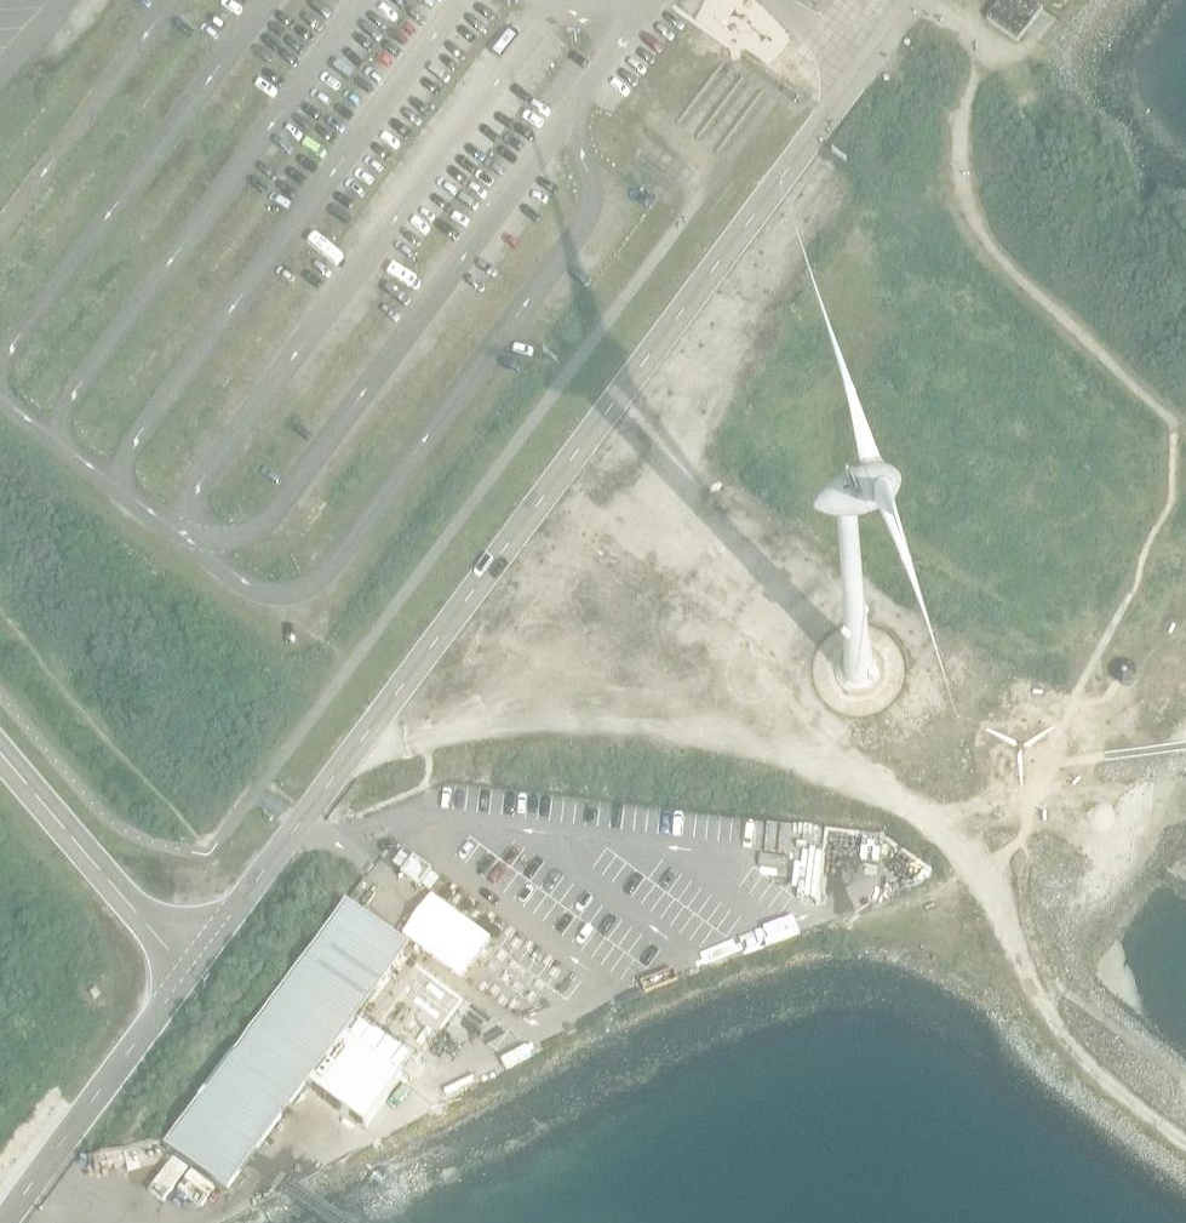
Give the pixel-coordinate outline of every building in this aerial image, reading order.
[(985,18),(1016,42),(1042,8),(1031,0),(1000,0),(985,18)] [(844,665),(843,669),(843,673),(844,677),(847,680),(850,683),(853,685),(857,686),(861,686),(865,685),(869,683),(872,681),(874,677),(875,673),(875,669),(875,665),(873,662),(870,659),(867,656),(864,655),(860,654),(856,654),(852,656),(848,658),(846,661),(844,665)] [(413,856),(400,873),(418,886),(431,869),(413,856)] [(348,907),(345,905),(164,1149),(167,1151),(170,1146),(227,1189),(401,954),(345,912),(348,907)]
